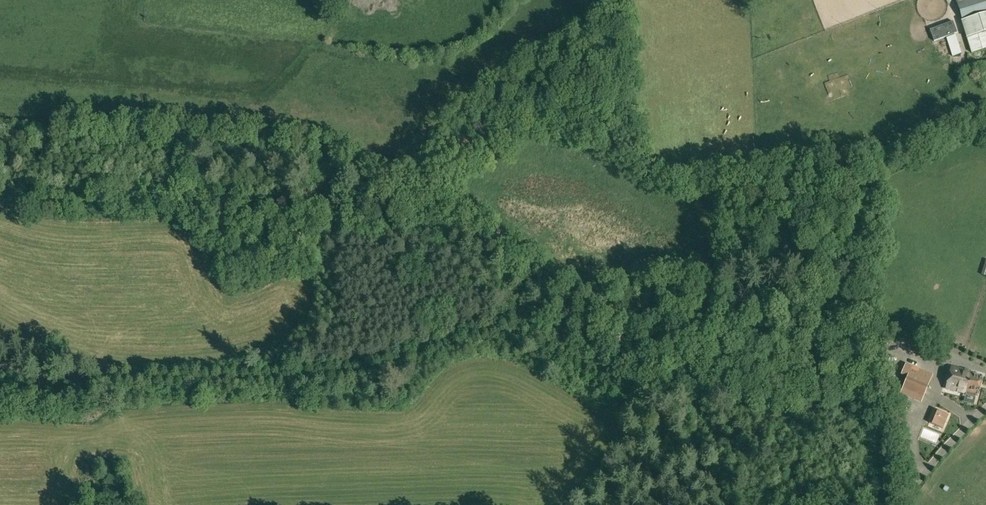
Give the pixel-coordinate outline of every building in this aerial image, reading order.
[(957,3),(957,2),(963,21),(961,21),(967,39),(971,54),(985,49),(985,0),(956,0),(957,3)] [(953,21),(930,29),(934,41),(957,32),(953,21)] [(954,34),(946,38),(951,52),(960,49),(954,34)] [(931,376),(928,383),(909,375),(913,368),(906,365),(902,374),(908,377),(901,393),(921,401),(932,376),(931,376)] [(947,388),(964,393),(965,391),(967,392),(967,394),(975,396),(975,394),(977,394),(977,395),(982,376),(981,376),(969,373),(970,372),(952,367),(947,388)] [(941,412),(935,425),(942,428),(947,415),(941,412)]
